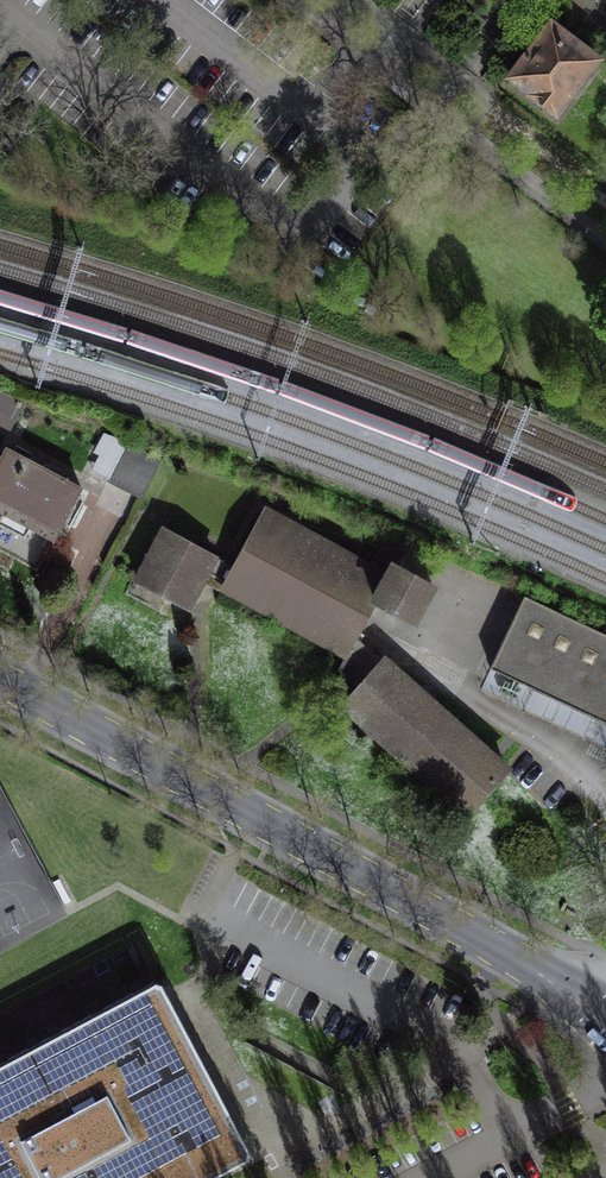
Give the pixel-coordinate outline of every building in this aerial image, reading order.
[(597,61),(551,26),(511,79),(557,114),(597,61)] [(8,429),(21,403),(0,394),(0,426),(8,429)] [(160,461),(126,444),(109,478),(143,495),(160,461)] [(7,448),(0,461),(0,512),(3,513),(0,519),(0,524),(24,537),(29,528),(53,540),(81,487),(7,448)] [(387,579),(264,512),(235,567),(226,582),(224,587),(346,652),(355,636),(374,602),(387,579)] [(235,567),(165,530),(138,581),(186,606),(205,571),(226,582),(235,567)] [(374,602),(411,622),(432,585),(395,565),(387,579),(374,602)] [(523,595),(490,668),(605,723),(605,634),(523,595)] [(346,700),(347,711),(468,813),(506,771),(355,636),(346,652),(338,669),(358,688),(346,700)] [(605,745),(605,723),(490,668),(480,688),(605,748),(605,745)] [(251,1155),(158,980),(0,1065),(0,1177),(208,1177),(251,1155)]
